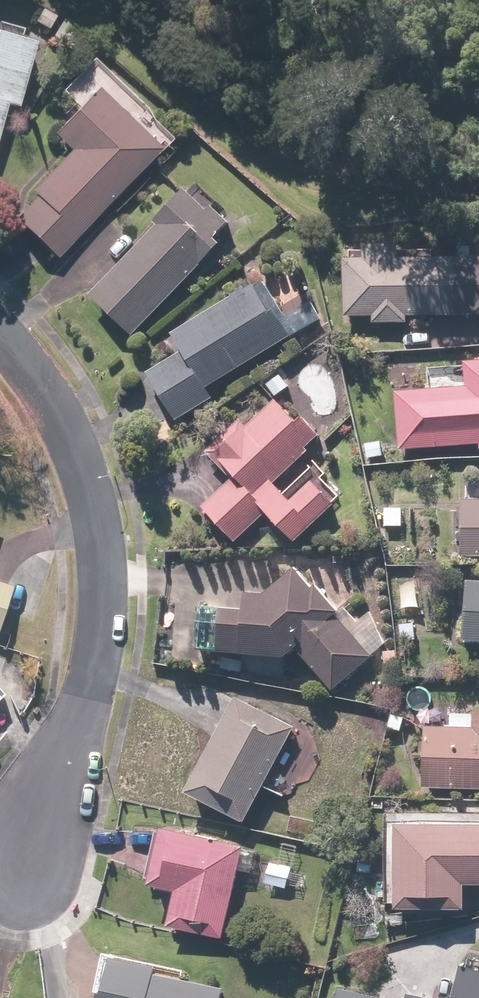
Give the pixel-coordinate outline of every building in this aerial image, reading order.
[(6,106),(17,109),(34,44),(0,35),(0,127),(6,106)] [(57,260),(160,151),(95,90),(51,135),(70,152),(31,194),(36,198),(15,220),(57,260)] [(88,295),(131,337),(220,246),(213,239),(227,224),(210,208),(206,212),(184,191),(144,231),(147,234),(88,295)] [(398,259),(398,245),(362,245),(362,259),(344,259),(344,317),(372,317),(372,324),(406,324),(406,317),(478,317),(478,259),(398,259)] [(252,285),(170,335),(180,353),(146,374),(175,421),(212,399),(205,389),(321,318),(310,301),(284,316),(264,283),(254,289),(252,285)] [(478,450),(478,361),(464,362),(466,387),(395,392),(399,451),(478,445),(478,450)] [(231,480),(201,508),(234,544),(266,514),(293,543),(334,505),(311,481),(289,502),(272,484),(307,452),(305,449),(318,437),(299,417),(294,422),(275,401),(246,428),(239,420),(205,452),(231,480)] [(478,558),(478,500),(460,501),(461,558),(478,558)] [(265,594),(245,592),(244,611),(220,609),(216,653),(285,659),(296,649),(332,690),(371,657),(335,615),(339,612),(316,585),(313,588),(296,568),(265,594)] [(466,579),(461,641),(478,642),(478,580),(466,579)] [(12,586),(0,583),(0,625),(12,586)] [(186,793),(244,824),(295,727),(236,697),(186,793)] [(422,788),(478,789),(478,711),(472,711),(472,728),(422,727),(422,788)] [(384,814),(384,903),(394,903),(394,910),(463,910),(463,886),(478,886),(478,814),(384,814)] [(222,939),(244,847),(161,828),(147,886),(176,892),(168,927),(222,939)] [(97,997),(221,997),(222,989),(154,974),(156,967),(107,956),(97,997)] [(458,966),(450,997),(478,997),(478,971),(458,966)] [(336,997),(377,997),(338,988),(336,997)]
